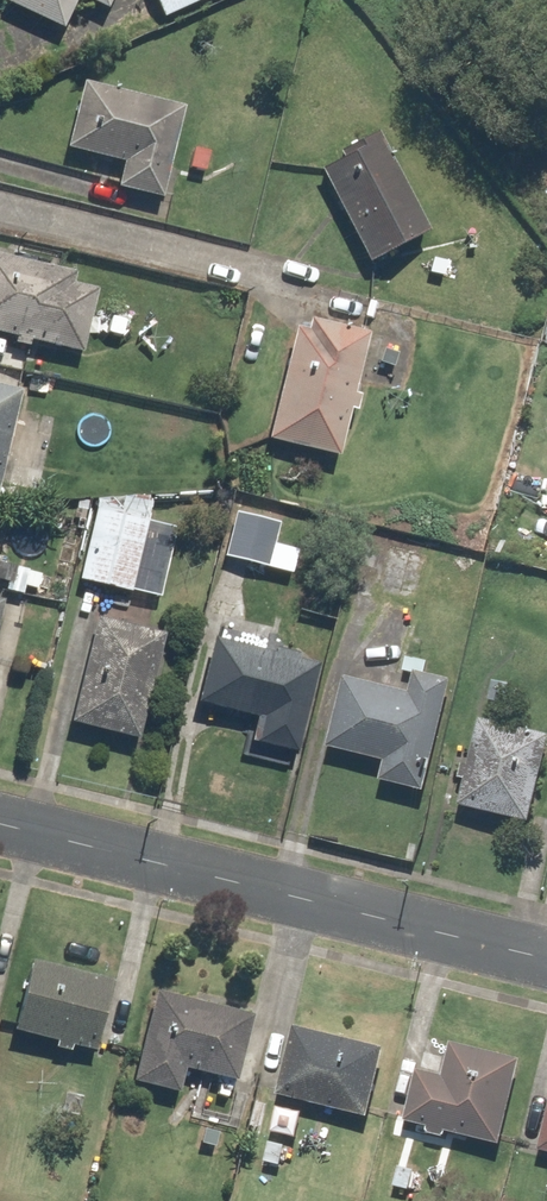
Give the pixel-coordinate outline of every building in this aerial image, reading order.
[(0,0),(0,7),(57,34),(73,0),(0,0)] [(105,0),(80,0),(100,9),(105,0)] [(161,22),(206,0),(150,0),(161,22)] [(74,83),(58,145),(122,161),(115,189),(155,199),(177,108),(74,83)] [(425,239),(374,134),(315,163),(365,267),(425,239)] [(452,259),(424,256),(421,279),(450,282),(452,259)] [(72,274),(0,257),(0,335),(80,354),(95,292),(69,286),(72,274)] [(129,313),(103,309),(99,334),(125,338),(129,313)] [(301,365),(280,360),(260,443),(333,460),(363,336),(311,323),(301,365)] [(401,346),(371,338),(364,367),(394,375),(401,346)] [(0,389),(0,478),(20,394),(0,389)] [(147,502),(96,490),(75,582),(126,594),(147,502)] [(280,519),(233,508),(220,562),(267,574),(280,519)] [(0,563),(0,588),(11,590),(16,567),(0,563)] [(168,614),(101,596),(68,725),(135,743),(168,614)] [(236,629),(232,645),(211,640),(194,707),(259,723),(253,748),(293,758),(316,665),(281,657),(285,641),(236,629)] [(399,671),(411,674),(406,694),(340,679),(325,747),(379,759),(373,785),(422,796),(448,682),(425,677),(428,663),(402,657),(399,671)] [(476,721),(468,757),(459,754),(453,782),(462,785),(456,811),(525,827),(546,737),(476,721)] [(109,982),(25,963),(9,1035),(93,1054),(109,982)] [(180,1074),(233,1085),(249,1015),(151,993),(130,1085),(175,1095),(180,1074)] [(384,1053),(300,1032),(293,1062),(281,1059),(272,1097),(368,1121),(384,1053)] [(412,1069),(411,1075),(397,1072),(389,1106),(403,1109),(400,1126),(497,1148),(517,1061),(447,1045),(440,1076),(412,1069)] [(534,1157),(546,1160),(546,1096),(534,1157)]
